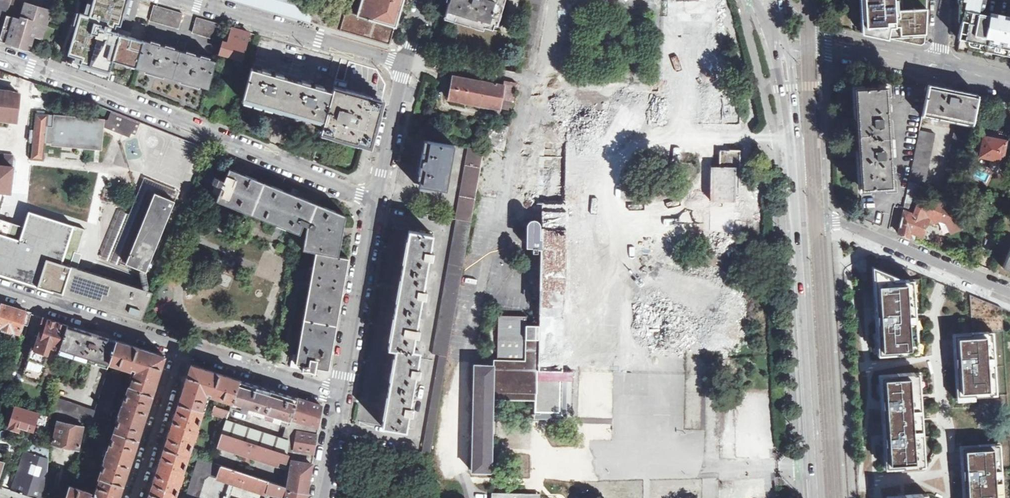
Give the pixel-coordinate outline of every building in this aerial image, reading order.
[(0,37),(0,41),(19,47),(21,42),(26,44),(28,45),(32,46),(34,36),(36,31),(43,32),(44,33),(46,25),(49,26),(53,12),(26,3),(27,0),(10,0),(0,37)] [(10,0),(0,0),(0,37),(10,0)] [(62,11),(86,18),(91,0),(66,0),(62,11)] [(62,15),(79,20),(90,23),(96,0),(91,0),(86,18),(62,11),(62,15)] [(135,0),(96,0),(90,23),(79,20),(69,58),(76,60),(81,61),(79,66),(105,73),(109,74),(112,62),(135,69),(136,67),(143,41),(114,33),(115,29),(115,26),(120,28),(122,19),(129,20),(135,0)] [(310,21),(314,6),(316,0),(235,0),(310,21)] [(357,15),(395,26),(403,0),(361,0),(357,14),(357,15)] [(493,30),(494,25),(502,0),(449,0),(445,15),(493,30)] [(862,33),(925,46),(926,9),(909,10),(909,0),(860,0),(862,33)] [(982,10),(984,0),(959,0),(958,22),(959,23),(961,23),(958,38),(960,39),(957,52),(1009,63),(1009,16),(982,10)] [(323,25),(340,30),(345,11),(320,4),(319,8),(318,7),(314,6),(310,21),(323,25)] [(183,13),(154,5),(150,20),(179,29),(183,13)] [(340,30),(352,34),(357,15),(357,14),(345,11),(340,30)] [(357,15),(352,34),(390,44),(395,26),(357,15)] [(226,26),(197,17),(192,33),(221,41),(226,26)] [(241,31),(238,30),(236,34),(234,33),(232,33),(229,43),(223,42),(219,54),(241,60),(246,45),(249,33),(247,32),(241,31)] [(143,41),(136,67),(138,68),(155,72),(191,83),(206,87),(208,88),(216,62),(143,41)] [(312,85),(309,84),(295,80),(289,79),(272,74),(270,73),(252,68),(251,68),(243,98),(244,98),(260,102),(261,103),(264,104),(267,105),(268,105),(300,114),(301,114),(304,115),(307,116),(308,116),(323,121),(324,121),(332,91),(320,87),(312,85)] [(499,109),(499,107),(503,86),(491,84),(485,83),(453,77),(449,99),(499,109)] [(499,107),(512,110),(517,83),(504,81),(503,86),(499,107)] [(978,94),(928,84),(922,113),(972,124),(978,94)] [(861,188),(891,186),(885,86),(855,88),(861,188)] [(359,141),(364,142),(368,143),(370,144),(381,102),(375,100),(371,99),(371,98),(370,98),(368,97),(368,98),(347,92),(347,91),(345,91),(335,88),(333,88),(332,91),(324,121),(323,125),(321,131),(334,135),(334,134),(338,135),(346,137),(359,141)] [(0,91),(0,121),(18,123),(20,96),(9,92),(0,91)] [(233,116),(223,112),(220,120),(231,124),(233,116)] [(109,122),(104,121),(103,128),(131,137),(132,133),(137,134),(141,123),(112,113),(109,122)] [(449,116),(439,114),(439,121),(448,123),(449,116)] [(104,121),(37,115),(35,132),(32,131),(30,143),(34,144),(32,160),(43,162),(46,143),(52,144),(52,145),(101,151),(103,128),(104,121)] [(944,189),(959,192),(970,133),(955,130),(944,189)] [(908,181),(917,183),(925,185),(935,134),(919,131),(908,181)] [(984,136),(980,155),(992,158),(991,160),(991,161),(990,163),(990,165),(991,168),(992,170),(994,172),(995,173),(997,174),(999,174),(1002,173),(1003,172),(1005,170),(1006,168),(1007,166),(1007,164),(1002,163),(1006,140),(984,136)] [(425,152),(422,151),(419,169),(418,173),(421,174),(419,185),(447,190),(455,146),(427,140),(425,152)] [(469,148),(456,219),(471,222),(476,195),(484,150),(469,148)] [(710,167),(709,233),(736,233),(736,151),(720,151),(720,167),(710,167)] [(13,167),(14,157),(0,156),(0,166),(13,167)] [(11,190),(13,167),(0,166),(0,192),(10,193),(11,190)] [(204,180),(212,183),(212,182),(214,178),(217,170),(210,167),(204,180)] [(315,252),(338,255),(339,248),(345,215),(320,205),(250,177),(237,171),(230,169),(229,168),(227,174),(222,187),(216,199),(216,200),(300,233),(303,225),(307,227),(305,237),(303,249),(315,252)] [(212,183),(222,187),(227,174),(217,170),(214,178),(212,182),(212,183)] [(156,193),(175,201),(179,191),(147,178),(130,216),(121,212),(100,258),(140,274),(142,270),(127,264),(122,261),(152,191),(156,193)] [(908,181),(905,199),(914,201),(917,183),(908,181)] [(146,271),(175,201),(156,193),(127,264),(142,270),(146,271)] [(898,233),(914,239),(915,235),(922,237),(929,221),(935,223),(941,221),(948,223),(957,219),(953,210),(955,205),(943,200),(928,206),(919,203),(915,214),(903,210),(898,233)] [(63,295),(83,229),(28,211),(19,240),(0,234),(0,275),(63,295)] [(471,222),(456,219),(433,354),(439,355),(422,452),(430,454),(446,367),(456,312),(471,222)] [(948,223),(952,232),(961,229),(957,219),(948,223)] [(382,426),(405,430),(409,414),(412,415),(413,406),(410,406),(415,376),(419,376),(420,369),(417,368),(419,351),(412,350),(415,335),(419,336),(420,329),(416,328),(422,297),(425,298),(426,290),(423,290),(429,259),(432,260),(434,252),(431,251),(433,235),(409,231),(406,251),(399,290),(392,327),(389,348),(396,349),(392,369),(386,406),(382,426)] [(348,257),(338,255),(315,252),(295,363),(303,365),(302,370),(308,370),(313,372),(314,371),(314,369),(314,367),(328,369),(346,272),(346,269),(347,266),(347,265),(348,261),(348,258),(348,257)] [(873,269),(878,341),(881,341),(882,354),(895,353),(896,355),(918,353),(913,279),(908,279),(907,269),(882,258),(878,268),(877,270),(873,269)] [(873,269),(877,270),(878,268),(872,266),(877,356),(896,355),(895,353),(882,354),(881,341),(878,341),(873,269)] [(141,320),(153,292),(148,290),(141,288),(86,271),(72,267),(69,275),(63,295),(137,318),(141,320)] [(141,288),(148,290),(149,287),(146,271),(142,270),(140,274),(141,288)] [(913,279),(918,353),(926,353),(921,279),(913,279)] [(972,333),(987,332),(993,331),(1003,330),(1002,308),(969,295),(972,333)] [(0,309),(0,327),(3,328),(2,332),(11,335),(12,331),(19,333),(22,325),(27,326),(31,313),(2,304),(0,309)] [(538,375),(539,341),(527,341),(527,317),(498,317),(497,361),(495,361),(495,365),(495,400),(536,401),(536,383),(531,383),(532,374),(534,374),(538,375)] [(59,350),(67,325),(62,323),(44,318),(39,332),(43,333),(38,349),(31,347),(22,344),(14,369),(24,372),(22,377),(41,383),(43,377),(56,381),(59,350)] [(109,363),(116,340),(106,337),(67,325),(59,350),(74,355),(73,357),(107,368),(109,363)] [(993,331),(987,332),(992,396),(997,395),(993,331)] [(43,333),(39,332),(38,337),(35,336),(31,347),(38,349),(43,333)] [(992,396),(987,332),(972,333),(971,333),(971,334),(954,335),(958,397),(974,396),(974,397),(992,396)] [(971,334),(971,333),(952,334),(956,398),(974,397),(974,396),(958,397),(954,335),(971,334)] [(130,388),(152,395),(160,371),(165,356),(116,340),(109,363),(129,369),(130,367),(135,369),(130,388)] [(282,361),(284,347),(277,346),(276,351),(275,362),(278,363),(280,363),(281,363),(282,361)] [(232,402),(240,380),(210,370),(191,364),(186,380),(178,404),(201,411),(207,392),(212,394),(212,396),(232,402)] [(495,400),(495,365),(474,365),(471,472),(492,472),(495,400)] [(914,373),(920,467),(924,466),(919,372),(914,373)] [(55,398),(53,412),(84,422),(104,429),(121,377),(107,373),(95,410),(55,398)] [(897,375),(880,376),(885,454),(888,454),(889,467),(904,466),(904,468),(920,467),(914,373),(897,374),(897,375)] [(536,383),(547,383),(547,379),(547,375),(538,375),(534,374),(532,374),(531,383),(536,383)] [(904,468),(904,466),(889,467),(888,454),(885,454),(880,376),(897,375),(897,374),(878,375),(884,469),(904,468)] [(248,383),(240,380),(232,402),(231,406),(236,408),(289,425),(291,420),(298,398),(295,397),(290,396),(287,395),(281,393),(280,393),(274,391),(272,390),(269,389),(264,388),(248,383)] [(536,401),(535,413),(559,413),(560,383),(547,383),(536,383),(536,401)] [(114,432),(138,440),(145,418),(152,395),(130,388),(128,388),(122,407),(121,406),(118,414),(120,415),(114,432)] [(305,401),(298,398),(291,420),(305,424),(318,428),(318,427),(322,406),(313,403),(310,402),(305,401)] [(201,411),(178,404),(171,427),(164,448),(188,456),(194,438),(195,438),(198,430),(197,429),(202,412),(201,411)] [(38,414),(31,412),(15,407),(8,428),(18,431),(20,427),(33,431),(38,414)] [(212,415),(226,420),(229,412),(214,407),(212,415)] [(84,422),(53,412),(53,420),(58,421),(83,427),(84,422)] [(83,427),(58,421),(54,445),(79,450),(83,427)] [(226,421),(222,433),(279,452),(283,440),(226,421)] [(317,434),(318,428),(305,424),(302,426),(301,430),(292,456),(312,462),(312,461),(313,454),(314,451),(315,446),(316,441),(316,437),(317,434)] [(289,425),(283,440),(279,452),(287,454),(292,456),(301,430),(289,425)] [(101,478),(123,485),(130,462),(138,440),(114,432),(108,451),(106,450),(103,459),(105,459),(99,477),(101,478)] [(222,433),(217,448),(243,457),(251,459),(275,468),(277,462),(281,463),(282,461),(291,464),(292,461),(312,465),(312,464),(312,462),(292,456),(287,454),(279,452),(222,433)] [(403,442),(401,449),(402,449),(414,451),(415,444),(403,442)] [(958,446),(962,497),(1004,497),(1000,443),(958,446)] [(49,460),(50,451),(33,445),(25,453),(49,460)] [(164,448),(156,472),(150,493),(164,497),(174,497),(179,482),(180,483),(183,475),(182,474),(188,456),(164,448)] [(13,491),(20,493),(31,497),(35,497),(45,497),(49,460),(25,453),(13,491)] [(199,459),(185,497),(199,497),(205,481),(209,477),(266,494),(269,481),(199,459)] [(288,480),(287,487),(287,489),(307,493),(309,479),(312,465),(292,461),(291,464),(290,472),(289,476),(288,480)] [(65,497),(119,497),(123,485),(101,478),(94,496),(89,494),(90,492),(69,485),(65,497)] [(269,481),(266,494),(278,497),(285,497),(287,490),(287,489),(287,487),(269,481)] [(285,497),(306,497),(307,493),(287,489),(287,490),(285,497)]
